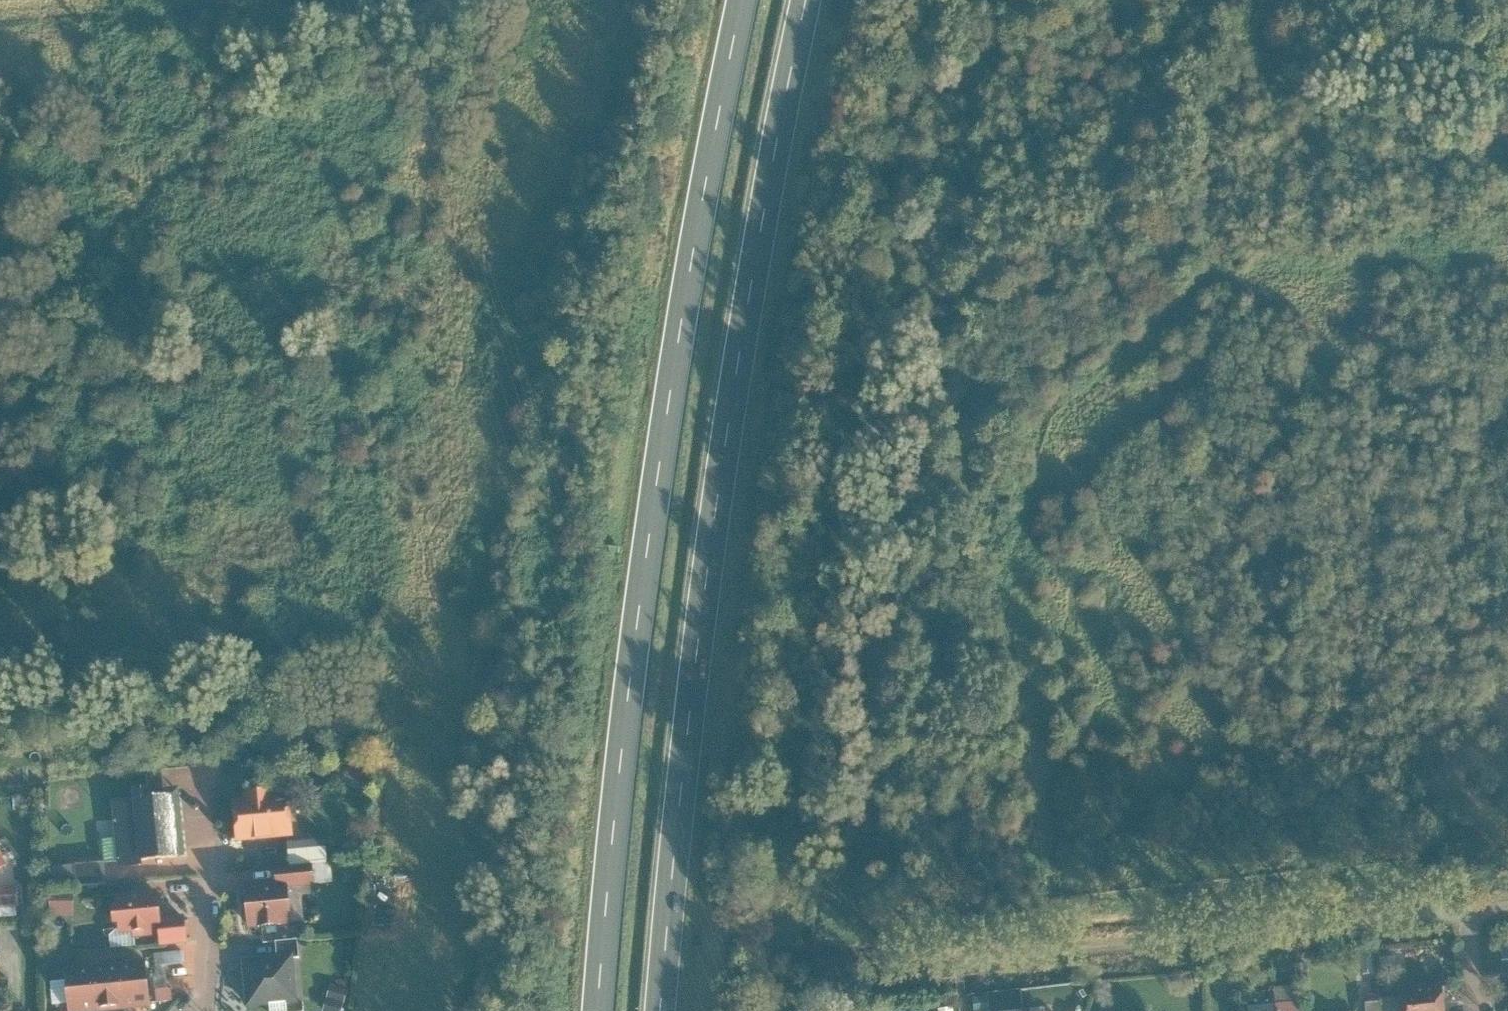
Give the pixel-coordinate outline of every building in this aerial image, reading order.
[(328,761),(324,765),(325,771),(329,775),(335,774),(338,770),(338,764),(334,761),(328,761)] [(138,857),(183,852),(176,783),(147,786),(147,781),(128,783),(129,795),(109,797),(115,864),(138,862),(138,857)] [(234,839),(292,834),(288,789),(272,791),(271,785),(241,788),(241,794),(230,795),(234,839)] [(286,840),(288,863),(311,861),(319,860),(318,845),(306,838),(286,840)] [(8,861),(0,850),(0,867),(8,861)] [(104,880),(102,858),(71,861),(73,883),(104,880)] [(272,864),(273,879),(285,878),(286,886),(313,883),(311,861),(288,863),(272,864)] [(290,922),(286,886),(285,878),(273,879),(242,882),(246,926),(290,922)] [(19,904),(17,883),(0,884),(0,906),(19,904)] [(48,914),(72,914),(72,886),(48,886),(48,914)] [(156,886),(112,890),(113,899),(106,900),(108,919),(115,919),(116,931),(130,930),(131,935),(160,933),(159,921),(156,886)] [(186,919),(159,921),(160,933),(161,944),(188,941),(186,919)] [(291,951),(292,955),(297,955),(296,936),(273,938),(275,952),(291,951)] [(152,975),(154,1000),(171,998),(169,986),(166,986),(162,950),(152,951),(154,975),(152,975)] [(292,955),(291,951),(275,952),(239,956),(244,1005),(267,1003),(268,1010),(285,1010),(284,1001),(296,1000),(292,955)] [(148,967),(120,970),(124,1008),(152,1005),(148,967)] [(120,970),(91,973),(95,1010),(124,1008),(120,970)] [(63,975),(67,1010),(95,1010),(91,973),(63,975)] [(321,1010),(322,1010),(340,1010),(347,988),(329,982),(321,1010)] [(1441,982),(1396,987),(1398,1010),(1443,1010),(1441,982)] [(1275,1010),(1298,1010),(1298,1000),(1274,1002),(1275,1010)] [(1380,1001),(1365,1002),(1366,1010),(1381,1010),(1380,1001)]
